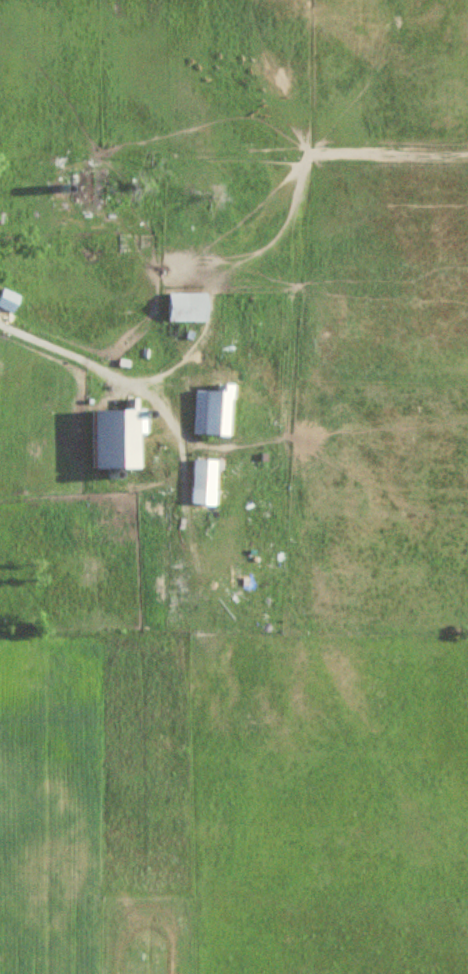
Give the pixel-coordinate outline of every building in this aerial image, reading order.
[(76,202),(95,202),(95,172),(76,172),(76,202)] [(14,315),(23,298),(4,287),(0,294),(0,307),(14,315)] [(169,294),(169,322),(209,322),(209,294),(169,294)] [(233,434),(233,390),(195,390),(195,435),(233,434)] [(99,409),(99,468),(144,468),(144,409),(99,409)] [(221,490),(221,459),(195,459),(195,490),(221,490)]
